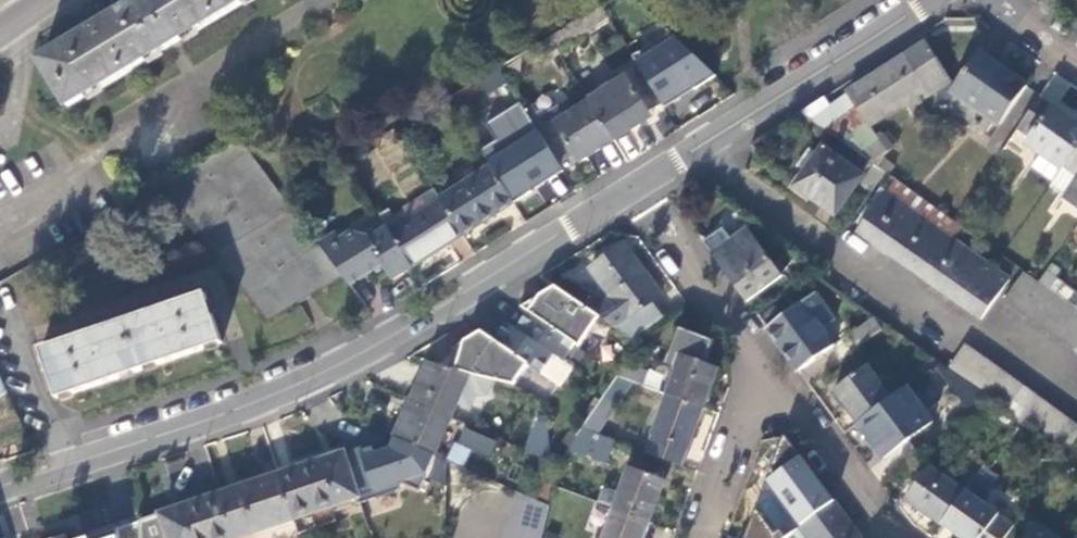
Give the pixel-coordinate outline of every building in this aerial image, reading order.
[(67,106),(99,87),(101,89),(148,61),(147,59),(242,5),(240,2),(243,0),(139,0),(124,9),(123,8),(94,25),(89,17),(74,26),(79,34),(65,42),(66,44),(39,60),(49,76),(67,106)] [(661,103),(665,109),(681,98),(679,95),(693,87),(695,90),(716,76),(668,31),(667,32),(670,34),(633,58),(636,63),(661,103)] [(556,47),(550,38),(537,45),(547,60),(559,52),(556,47)] [(837,118),(823,126),(842,140),(868,123),(871,127),(923,91),(927,97),(951,81),(926,41),(849,92),(857,105),(837,118)] [(951,90),(1000,124),(1027,85),(979,51),(951,90)] [(591,101),(615,140),(640,124),(637,119),(648,111),(661,103),(636,63),(622,72),(623,75),(611,84),(607,78),(596,85),(600,91),(589,99),(591,101)] [(679,95),(681,98),(695,90),(693,87),(679,95)] [(1040,96),(1018,127),(1031,137),(1025,144),(1061,170),(1076,148),(1076,120),(1055,105),(1053,106),(1040,96)] [(615,140),(591,101),(575,112),(567,101),(532,122),(540,135),(560,165),(574,156),(579,164),(615,140)] [(830,107),(812,119),(823,126),(837,118),(830,107)] [(525,144),(540,135),(532,122),(523,108),(508,118),(525,144)] [(637,119),(640,124),(651,116),(648,111),(637,119)] [(241,140),(164,186),(219,263),(265,325),(298,303),(304,300),(311,296),(343,275),(319,243),(241,140)] [(492,168),(515,204),(549,182),(525,144),(491,167),(492,168)] [(1061,170),(1049,186),(1076,207),(1076,148),(1061,170)] [(797,187),(837,216),(863,181),(823,151),(819,157),(809,150),(796,167),(807,174),(797,187)] [(867,180),(875,185),(885,171),(878,165),(867,180)] [(442,203),(463,237),(515,204),(492,168),(441,201),(442,203)] [(962,226),(904,184),(894,199),(951,241),(962,226)] [(860,234),(980,320),(1008,282),(894,199),(887,194),(860,234)] [(389,231),(414,269),(463,237),(442,203),(411,223),(408,218),(389,231)] [(319,243),(343,275),(352,286),(385,266),(393,281),(414,269),(389,231),(379,214),(372,219),(380,232),(371,238),(352,232),(340,239),(336,232),(319,243)] [(715,255),(750,302),(784,276),(750,227),(730,241),(732,243),(715,255)] [(597,300),(587,307),(600,315),(617,326),(660,294),(622,243),(589,267),(612,298),(603,306),(597,300)] [(1039,281),(1076,308),(1076,307),(1076,283),(1052,264),(1039,281)] [(1026,274),(1006,301),(1076,352),(1076,311),(1026,274)] [(587,307),(555,285),(548,290),(543,297),(540,295),(520,306),(527,310),(516,328),(554,352),(564,359),(575,342),(580,345),(600,315),(587,307)] [(768,327),(800,370),(835,345),(823,327),(834,319),(814,293),(768,327)] [(40,348),(57,398),(222,344),(206,294),(40,348)] [(554,352),(516,328),(506,321),(493,338),(480,330),(464,340),(461,349),(454,346),(448,368),(470,375),(514,387),(529,364),(542,372),(554,352)] [(1068,453),(1076,439),(1076,425),(966,345),(950,367),(1068,453)] [(670,394),(705,407),(717,369),(680,356),(666,392),(670,394)] [(448,368),(428,362),(413,400),(452,418),(470,375),(448,368)] [(649,373),(625,363),(618,374),(620,375),(630,379),(645,384),(649,373)] [(938,367),(972,414),(991,400),(941,365),(938,367)] [(836,392),(859,424),(893,399),(870,368),(836,392)] [(630,379),(620,375),(604,397),(615,403),(630,379)] [(893,399),(859,424),(884,460),(933,424),(908,388),(893,399)] [(647,452),(683,465),(705,407),(670,394),(647,452)] [(615,403),(604,397),(593,413),(591,413),(581,428),(598,434),(615,403)] [(452,418),(413,400),(396,439),(435,456),(452,418)] [(540,457),(551,462),(549,422),(541,418),(528,451),(540,457)] [(461,427),(449,459),(482,471),(494,439),(461,427)] [(614,440),(598,434),(581,428),(569,446),(598,457),(601,453),(609,456),(614,440)] [(342,451),(279,472),(296,519),(359,499),(342,451)] [(550,505),(551,473),(551,462),(540,457),(539,501),(548,504),(550,505)] [(835,503),(803,459),(769,483),(801,528),(835,503)] [(907,500),(942,525),(965,492),(929,467),(907,500)] [(616,507),(651,521),(665,481),(631,469),(616,507)] [(221,491),(238,537),(242,537),(296,519),(279,472),(221,491)] [(942,525),(961,537),(1007,537),(1015,526),(976,499),(990,480),(978,473),(965,492),(942,525)] [(221,491),(211,495),(138,521),(139,537),(238,537),(221,491)] [(516,537),(546,537),(548,504),(539,501),(516,491),(506,536),(516,537)] [(835,503),(801,528),(795,533),(798,537),(860,537),(835,503)] [(554,531),(558,509),(550,505),(549,533),(552,537),(573,537),(554,531)] [(651,521),(616,507),(605,537),(645,537),(651,521)] [(138,521),(127,525),(84,537),(139,537),(138,521)] [(746,537),(788,537),(795,533),(773,522),(770,530),(751,523),(746,537)] [(1037,525),(1027,537),(1055,537),(1037,525)]
